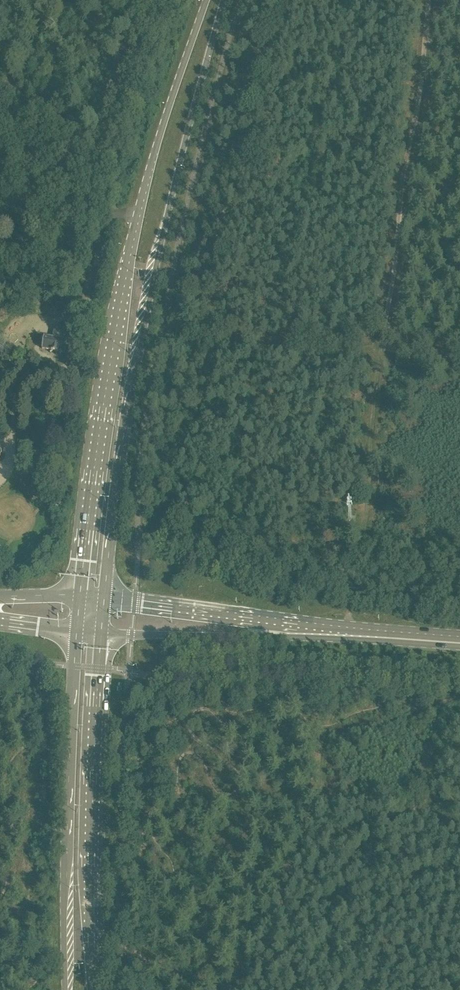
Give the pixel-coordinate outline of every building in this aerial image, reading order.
[(69,331),(54,328),(52,338),(44,337),(42,349),(65,353),(67,341),(69,331)]
